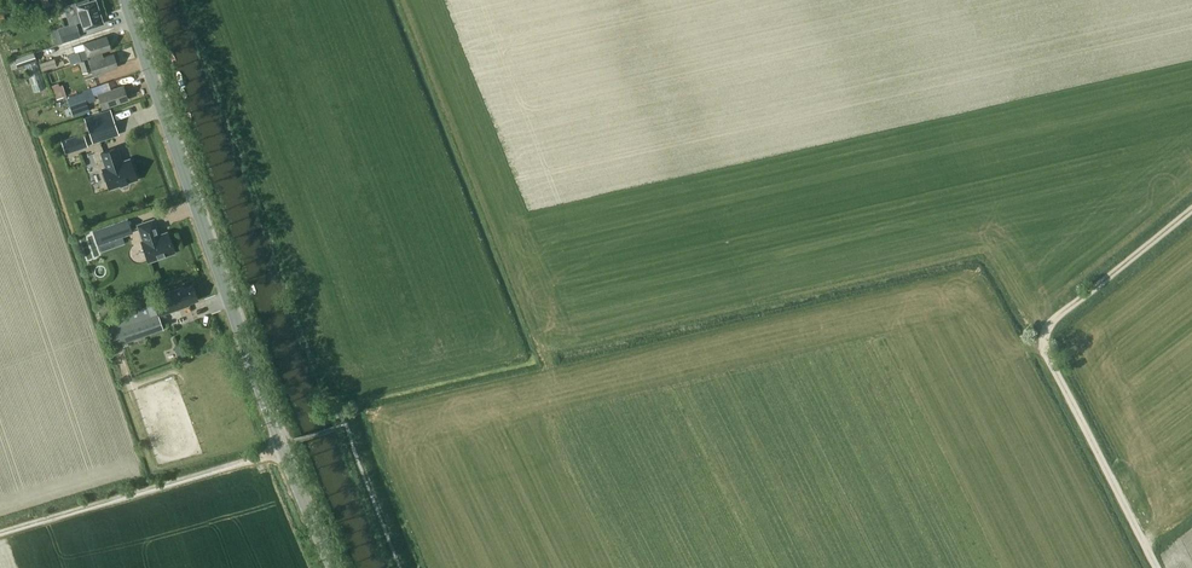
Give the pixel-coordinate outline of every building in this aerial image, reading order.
[(89,0),(80,0),(75,2),(83,29),(103,23),(95,0),(90,0),(89,1),(89,0)] [(57,27),(61,43),(80,37),(75,21),(57,27)] [(110,48),(106,35),(92,40),(83,43),(83,44),(76,46),(78,54),(63,59),(65,65),(80,60),(88,57),(88,56),(110,48)] [(33,52),(14,59),(17,66),(35,60),(33,52)] [(88,57),(80,60),(79,61),(83,72),(91,70),(93,76),(105,73),(104,71),(117,66),(113,53),(103,56),(102,53),(88,57)] [(61,91),(58,83),(51,85),(54,97),(59,96),(58,92),(61,91)] [(123,85),(97,93),(102,108),(108,106),(128,99),(123,85)] [(86,103),(96,100),(91,87),(82,90),(83,93),(86,103)] [(88,109),(86,103),(83,93),(67,98),(72,114),(88,109)] [(118,134),(110,108),(84,117),(92,143),(118,134)] [(87,146),(82,132),(61,140),(65,153),(87,146)] [(136,178),(129,159),(121,162),(116,147),(100,152),(106,167),(102,169),(103,170),(101,172),(104,180),(106,180),(109,187),(119,184),(121,186),(127,184),(127,181),(136,178)] [(132,232),(127,217),(92,229),(99,251),(124,243),(122,235),(132,232)] [(153,219),(137,224),(143,241),(141,241),(148,260),(155,257),(157,259),(165,256),(166,254),(173,251),(167,232),(159,235),(153,219)] [(198,299),(192,285),(183,288),(182,286),(152,296),(154,303),(158,315),(189,304),(188,302),(198,299)] [(129,303),(135,301),(133,295),(127,297),(129,303)] [(163,328),(158,315),(154,303),(107,319),(115,345),(163,328)]
